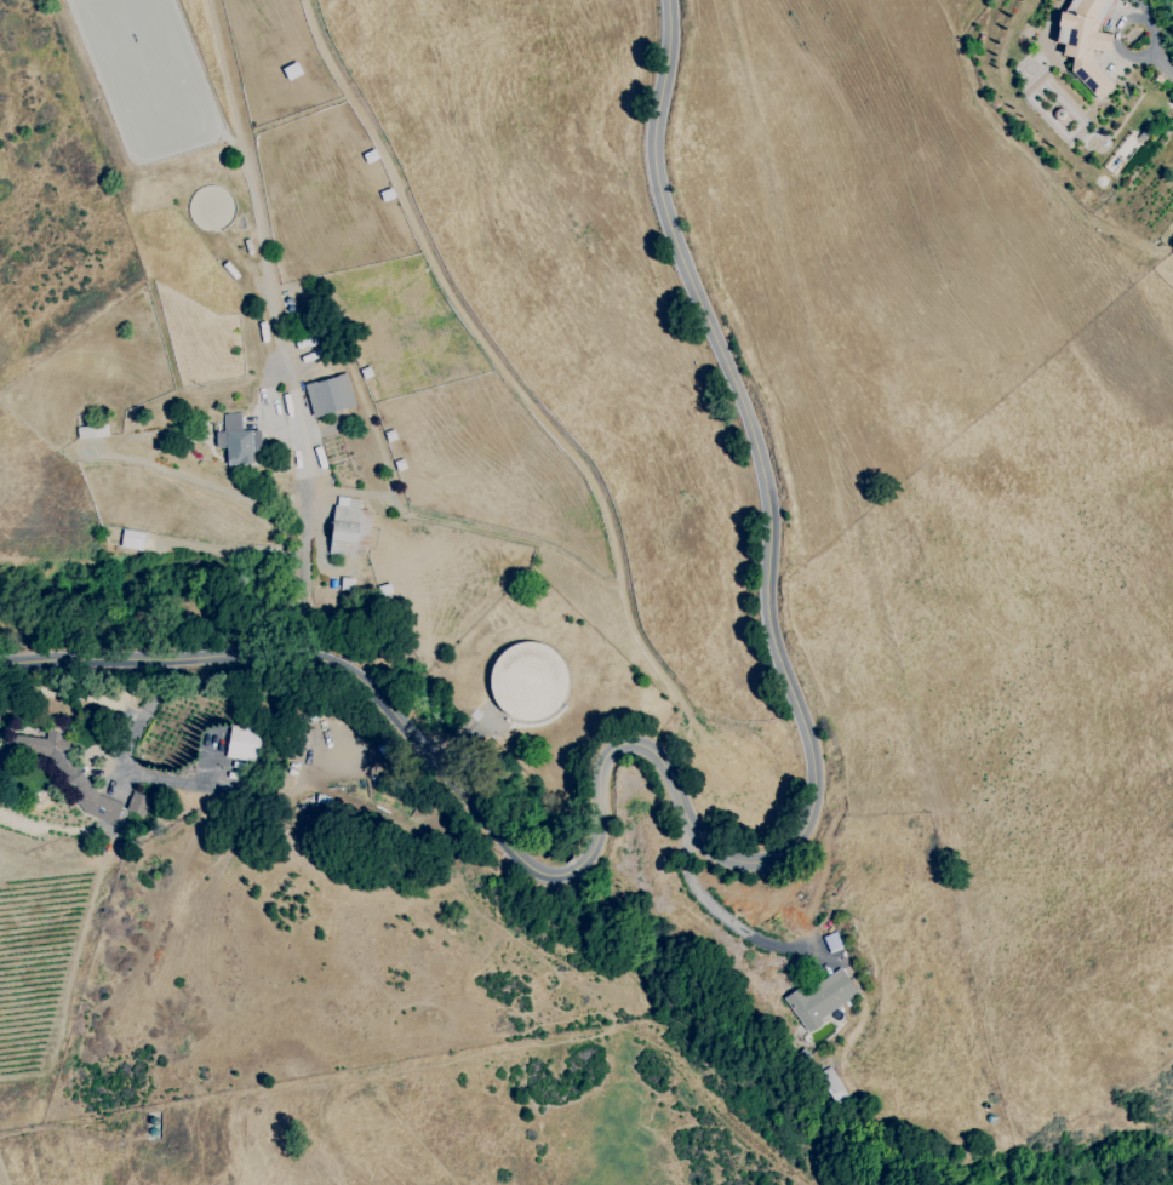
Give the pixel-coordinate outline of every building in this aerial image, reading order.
[(1114,85),(1090,59),(1091,49),(1108,51),(1110,34),(1096,32),(1097,27),(1111,0),(1071,0),(1067,6),(1059,15),(1054,42),(1062,46),(1061,56),(1071,57),(1069,71),(1097,101),(1114,85)] [(355,407),(346,374),(304,385),(312,418),(355,407)] [(227,465),(252,464),(252,452),(260,451),(259,430),(241,431),(240,413),(222,414),(223,432),(215,433),(216,448),(226,448),(227,465)] [(328,554),(355,558),(356,548),(366,550),(372,512),(359,510),(361,500),(337,497),(328,554)] [(144,533),(123,529),(120,547),(141,551),(144,533)] [(493,699),(490,685),(491,670),(498,657),(509,648),(522,642),(538,643),(551,648),(561,659),(568,672),(568,687),(565,700),(555,712),(543,720),(528,722),(514,719),(502,711),(493,699)] [(226,758),(257,762),(260,732),(229,729),(226,758)] [(149,797),(131,792),(126,811),(144,816),(149,797)] [(858,996),(841,969),(802,994),(799,988),(783,998),(805,1031),(858,996)]
